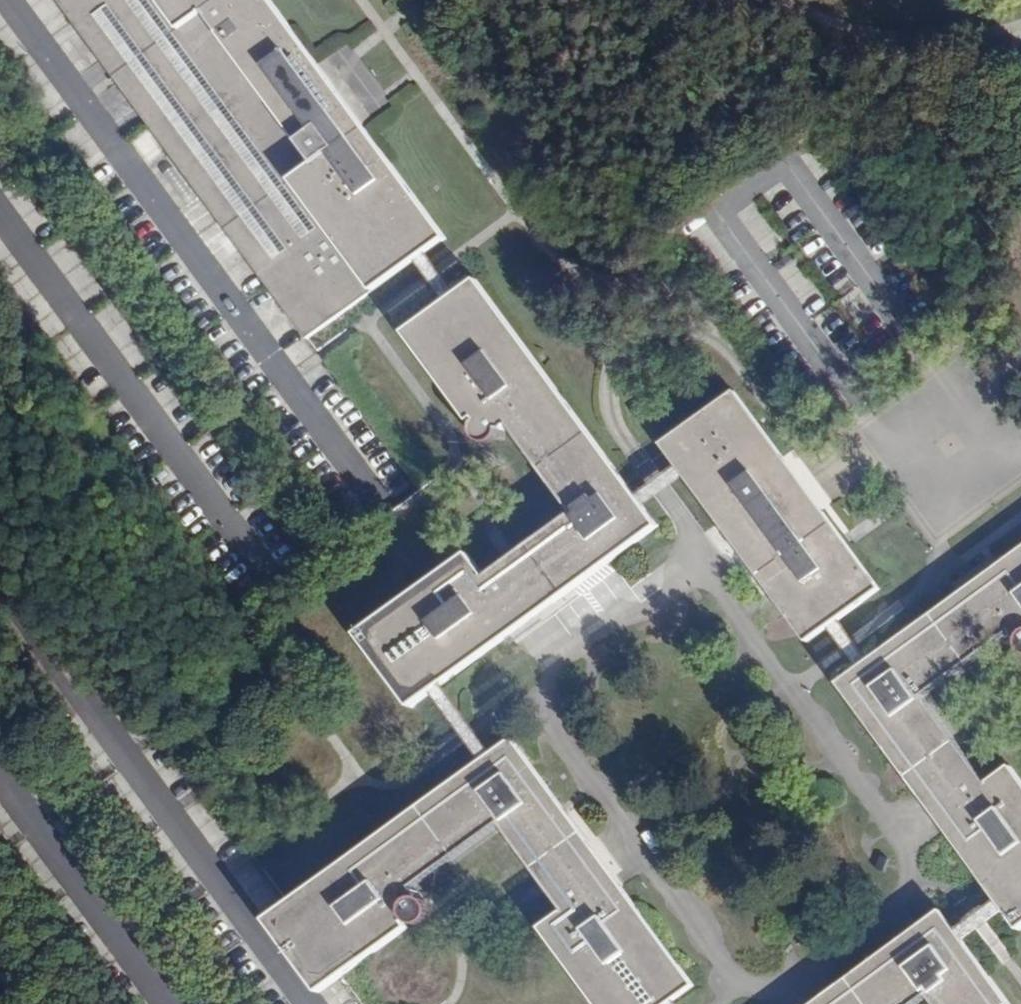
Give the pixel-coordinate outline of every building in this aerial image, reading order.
[(326,76),(317,63),(270,0),(60,0),(80,27),(103,59),(148,120),(172,152),(308,338),(417,258),(427,251),(445,238),(363,125),(326,76)] [(422,266),(432,259),(427,251),(417,258),(422,266)] [(442,294),(452,287),(442,273),(439,269),(436,264),(432,259),(422,266),(429,275),(433,281),(442,294)] [(477,282),(458,296),(448,303),(406,334),(470,420),(473,417),(476,422),(475,423),(473,430),(473,433),(476,438),(481,442),(488,444),(491,443),(497,438),(499,433),(504,433),(503,429),(509,426),(573,515),(485,579),(469,556),(359,636),(411,707),(429,694),(441,684),(657,526),(641,504),(633,492),(477,282)] [(458,296),(452,287),(442,294),(448,303),(458,296)] [(877,587),(821,509),(784,459),(734,391),(663,442),(676,461),(685,473),(806,638),(826,624),(837,616),(877,587)] [(676,461),(668,467),(677,479),(685,473),(676,461)] [(677,479),(668,467),(661,472),(650,480),(644,484),(640,487),(649,499),(658,492),(677,479)] [(649,499),(640,487),(633,492),(641,504),(649,499)] [(838,682),(1004,909),(1018,927),(1020,925),(1020,783),(1009,766),(986,782),(920,695),(1009,630),(1012,634),(1012,639),(1016,639),(1016,644),(1018,647),(1020,650),(1020,548),(1000,563),(869,660),(858,668),(838,682)] [(834,634),(844,627),(837,616),(826,624),(834,634)] [(854,662),(864,654),(856,642),(844,627),(834,634),(845,650),(854,662)] [(869,660),(864,654),(854,662),(858,668),(869,660)] [(435,702),(447,693),(441,684),(429,694),(435,702)] [(477,733),(447,693),(435,702),(460,735),(465,742),(475,756),(487,747),(477,733)] [(494,756),(482,765),(288,906),(341,977),(409,927),(405,923),(409,919),(410,921),(414,924),(419,924),(423,923),(428,920),(431,916),(432,912),(430,906),(426,900),(423,898),(419,898),(420,893),(414,893),(413,890),(501,825),(536,872),(545,885),(550,892),(565,912),(542,930),(596,1003),(669,1003),(694,986),(585,838),(514,741),(494,756)] [(494,756),(487,747),(475,756),(482,765),(494,756)] [(320,993),(341,977),(288,906),(268,921),(320,993)] [(962,940),(942,913),(818,1003),(917,1003),(928,996),(934,1003),(1009,1003),(962,940)]
